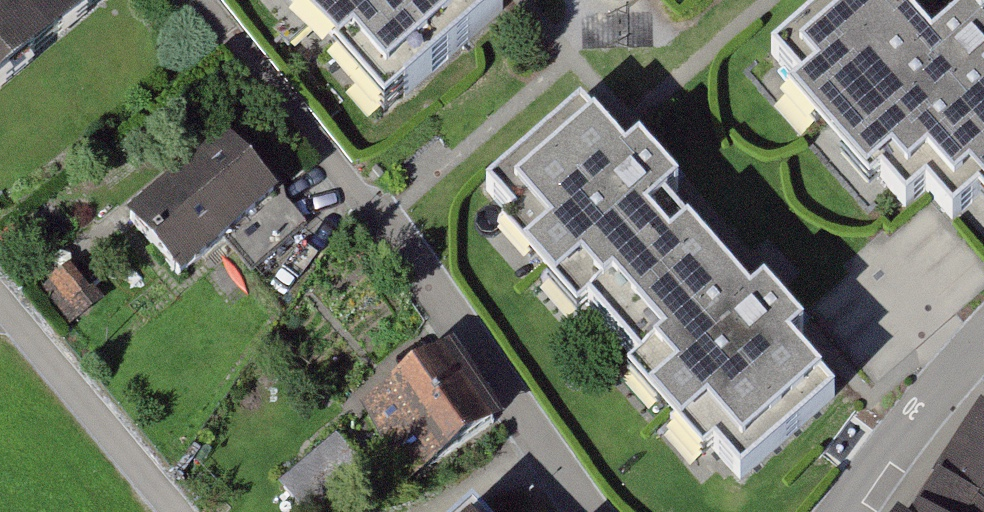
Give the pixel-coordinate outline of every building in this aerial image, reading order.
[(105,0),(0,0),(0,87),(105,0)] [(383,111),(504,7),(498,0),(286,0),(383,111)] [(893,0),(828,0),(769,50),(800,85),(791,93),(868,183),(879,174),(907,207),(928,190),(950,215),(981,188),(983,192),(983,19),(981,21),(970,8),(930,43),(893,0)] [(484,189),(532,242),(522,251),(576,313),(586,305),(637,363),(627,372),(703,458),(713,449),(737,477),(833,393),(790,344),(804,331),(764,285),(749,298),(665,201),(680,188),(639,141),(624,155),(580,105),(484,189)] [(223,130),(124,211),(180,278),(279,198),(223,130)] [(459,348),(359,408),(403,480),(503,420),(459,348)] [(911,511),(910,511),(983,511),(983,408),(982,406),(911,511)] [(279,484),(303,511),(320,511),(367,473),(336,436),(279,484)]
